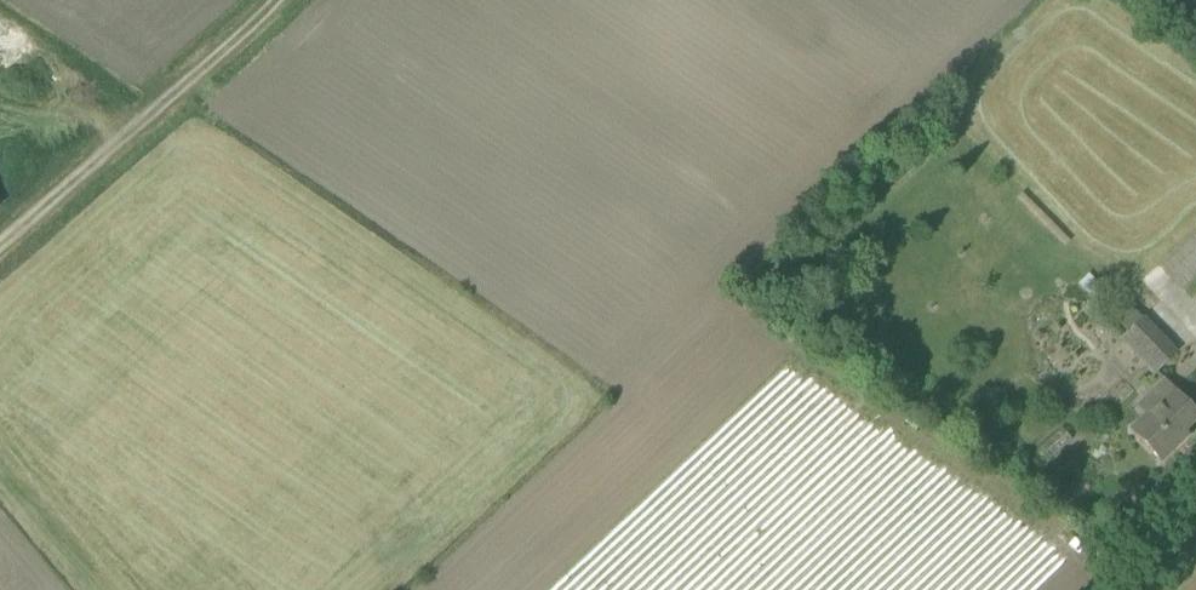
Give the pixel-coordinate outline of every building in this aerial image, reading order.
[(1142,318),(1121,339),(1155,373),(1177,352),(1142,318)] [(1172,388),(1130,428),(1160,461),(1180,442),(1174,435),(1180,429),(1183,431),(1195,418),(1195,413),(1172,388)]
